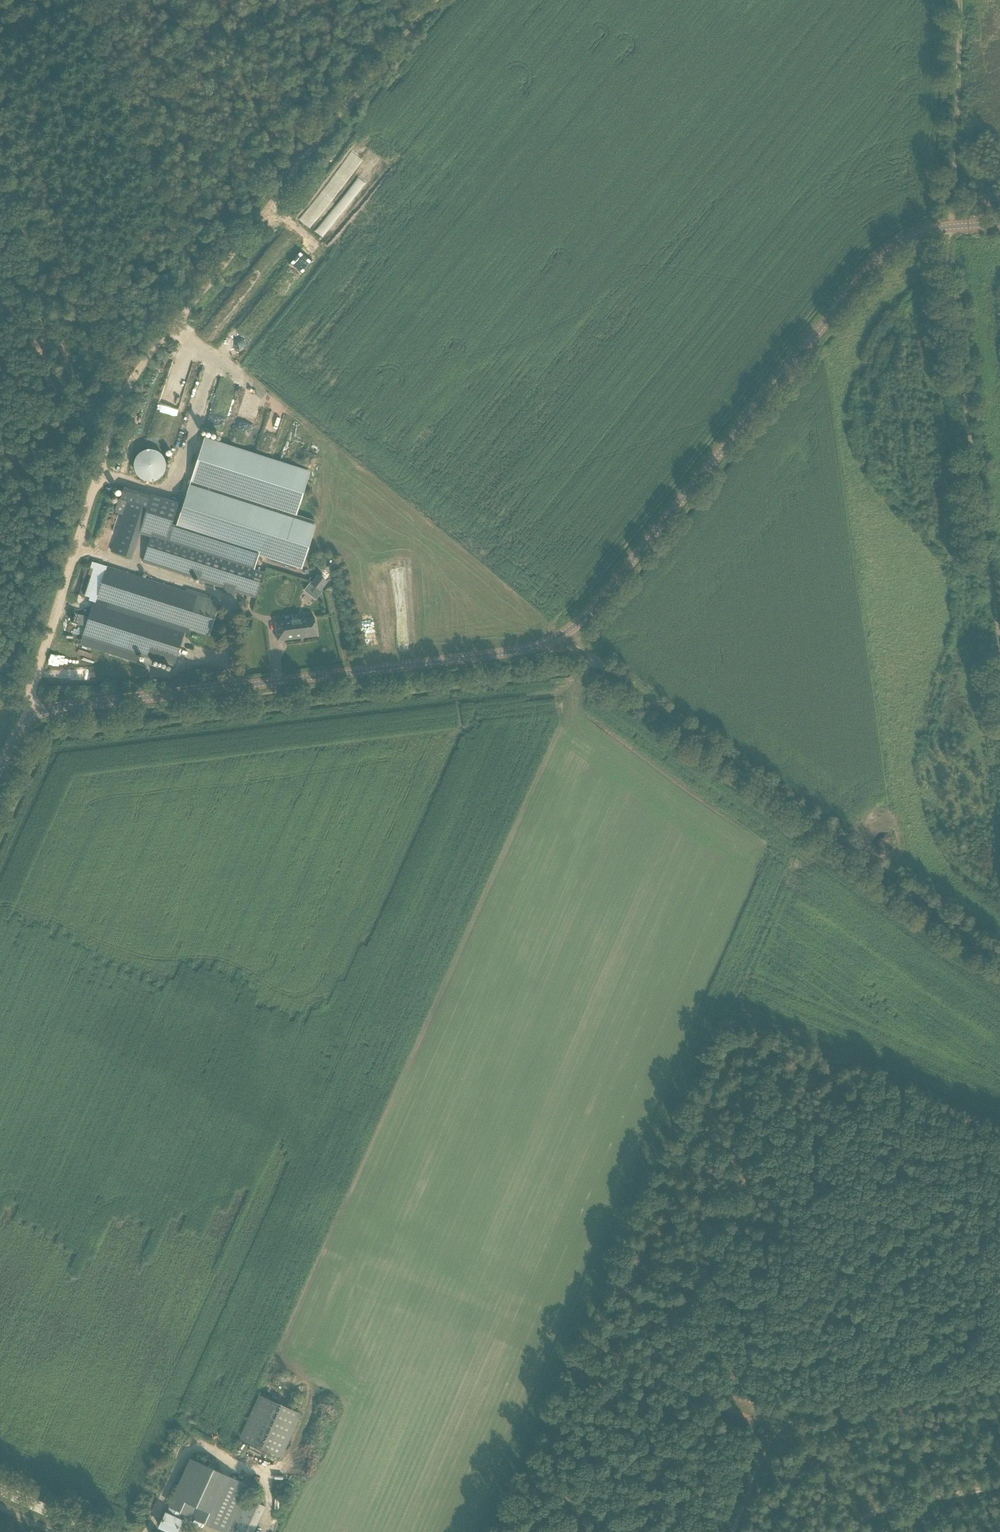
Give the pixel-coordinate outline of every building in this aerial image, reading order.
[(303,270),(307,265),(297,258),(293,263),(303,270)] [(177,524),(176,528),(259,555),(300,568),(315,521),(294,514),(308,471),(204,438),(177,524)] [(164,478),(165,450),(149,450),(149,458),(143,458),(142,477),(164,478)] [(111,551),(131,558),(139,533),(147,508),(133,503),(136,495),(123,490),(115,513),(123,516),(111,551)] [(147,508),(139,533),(150,537),(152,532),(166,536),(170,522),(174,523),(179,506),(150,497),(150,499),(136,495),(133,503),(147,508)] [(150,537),(142,561),(224,588),(223,592),(233,595),(234,591),(242,593),(246,595),(256,598),(264,571),(254,568),(255,566),(259,555),(176,528),(177,524),(174,523),(170,522),(166,536),(152,532),(150,537)] [(91,615),(84,637),(138,654),(139,655),(145,656),(153,659),(172,665),(183,631),(188,633),(189,629),(208,635),(217,605),(218,602),(209,600),(197,596),(197,595),(198,593),(186,589),(185,592),(106,567),(95,563),(85,596),(96,599),(96,600),(95,602),(91,615)] [(311,582),(304,590),(316,599),(322,591),(320,590),(326,582),(318,576),(312,583),(311,582)] [(358,612),(359,627),(373,626),(372,612),(358,612)] [(275,622),(278,641),(317,636),(314,617),(275,622)] [(280,1457),(300,1413),(259,1395),(239,1439),(280,1457)] [(170,1531),(176,1531),(181,1521),(189,1524),(192,1517),(225,1531),(228,1531),(250,1486),(191,1459),(166,1513),(159,1527),(170,1531)] [(264,1506),(246,1498),(233,1527),(231,1531),(253,1531),(264,1506)]
